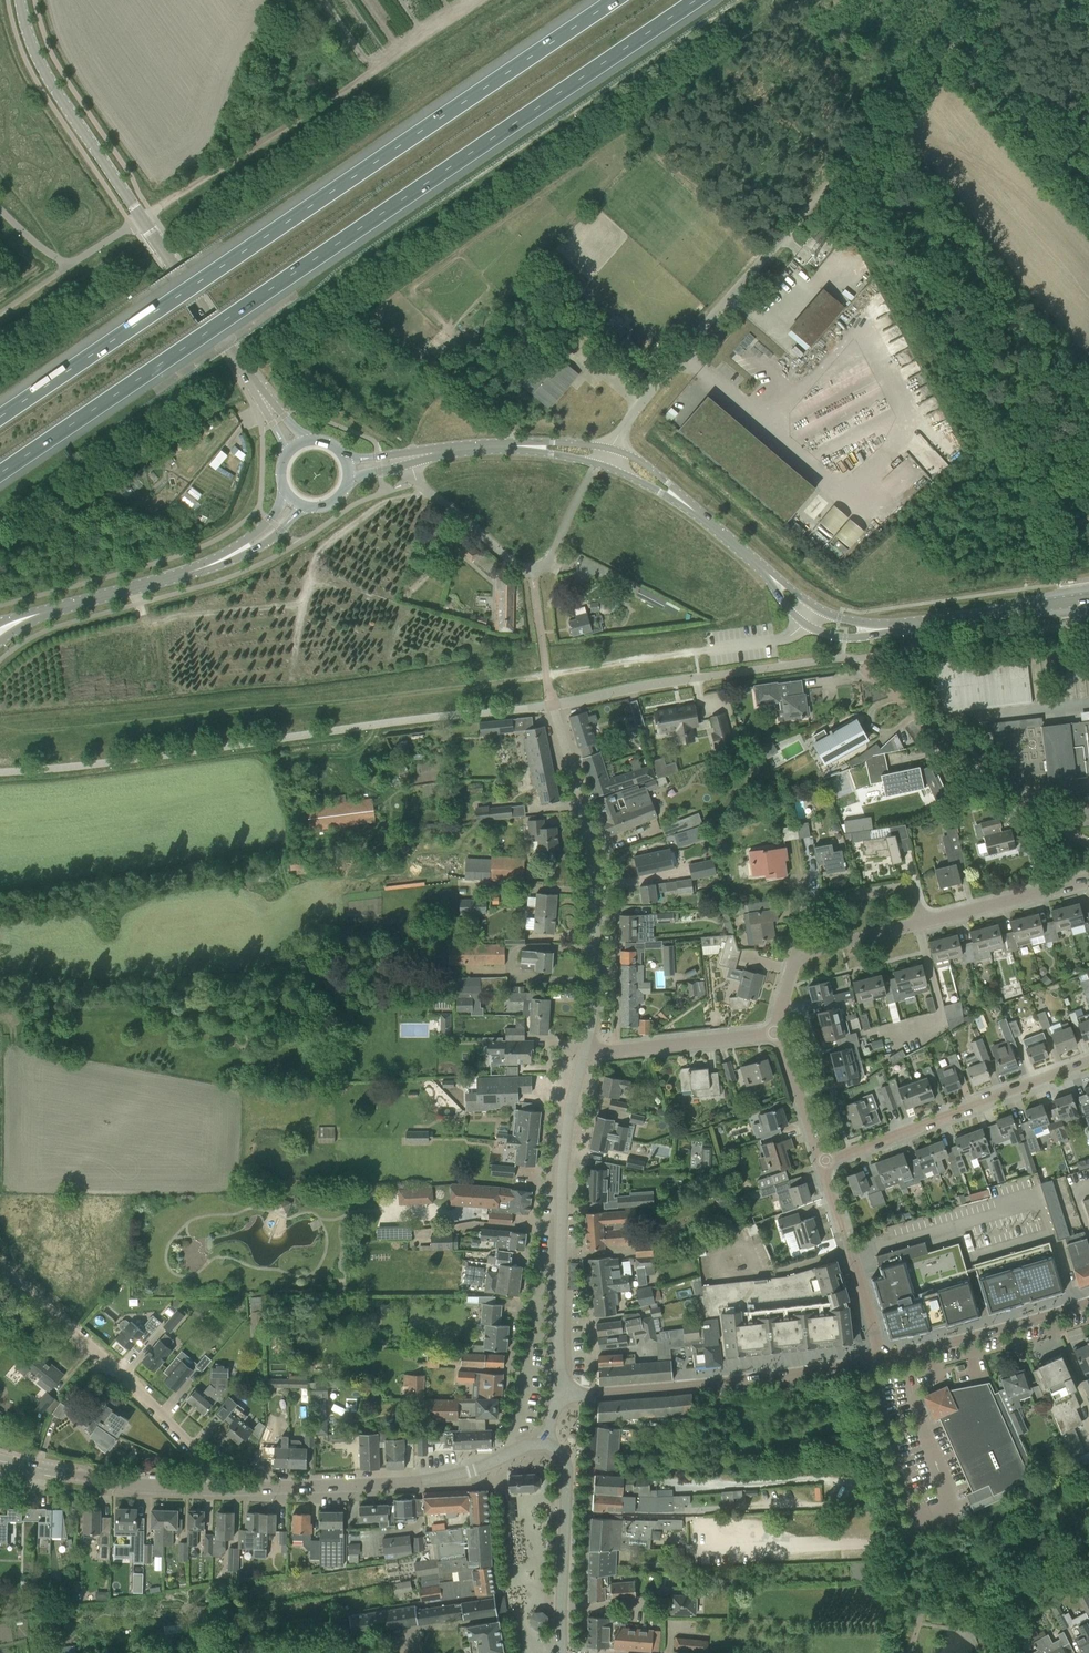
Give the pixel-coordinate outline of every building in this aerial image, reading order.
[(813,239),(819,244),(827,235),(836,243),(840,238),(825,225),(813,239)] [(811,346),(844,308),(823,291),(791,328),(811,346)] [(615,322),(609,327),(620,338),(626,333),(627,332),(616,320),(615,322)] [(436,357),(445,365),(455,353),(445,345),(436,357)] [(522,386),(548,408),(578,374),(563,361),(557,368),(546,358),(522,386)] [(815,489),(711,400),(707,397),(678,431),(786,523),(815,489)] [(170,458),(163,463),(166,468),(174,462),(170,458)] [(117,492),(111,498),(114,501),(120,496),(117,492)] [(834,547),(845,554),(863,528),(829,505),(815,526),(838,542),(834,547)] [(478,553),(479,552),(462,536),(455,545),(454,546),(471,562),(473,559),(476,562),(481,556),(478,553)] [(495,630),(513,631),(514,578),(497,577),(495,630)] [(397,601),(407,604),(410,590),(400,587),(397,601)] [(640,587),(636,595),(662,609),(666,601),(640,587)] [(600,610),(603,612),(609,612),(613,607),(612,601),(608,598),(601,599),(599,602),(590,603),(591,611),(600,610)] [(572,634),(572,636),(584,633),(584,635),(602,630),(600,623),(603,622),(601,616),(595,617),(594,615),(588,617),(587,613),(575,616),(575,619),(568,621),(570,628),(569,629),(570,633),(572,634)] [(479,615),(476,623),(484,626),(487,618),(479,615)] [(934,668),(940,713),(989,707),(988,699),(990,699),(991,702),(996,702),(996,700),(1003,699),(1002,690),(1008,689),(1007,683),(1029,680),(1026,657),(934,668)] [(777,682),(754,686),(754,687),(755,697),(757,705),(783,702),(785,720),(797,718),(808,716),(807,714),(810,714),(809,706),(806,706),(805,694),(803,694),(803,688),(791,690),(790,681),(777,683),(777,682)] [(676,709),(655,713),(658,731),(677,728),(679,743),(693,740),(691,726),(697,724),(694,706),(682,708),(682,709),(677,710),(676,709)] [(579,748),(580,748),(596,743),(590,724),(597,722),(595,714),(588,716),(586,711),(569,717),(579,748)] [(479,722),(481,735),(513,731),(512,719),(479,722)] [(824,729),(813,736),(823,753),(826,752),(832,762),(844,756),(856,749),(865,744),(852,720),(831,731),(830,730),(829,731),(830,732),(831,735),(828,737),(824,729)] [(1070,723),(1041,726),(1042,727),(1043,727),(1047,757),(1047,760),(1043,760),(1045,771),(1049,770),(1049,773),(1048,773),(1051,793),(1049,794),(1049,795),(1080,791),(1088,790),(1088,721),(1070,723)] [(714,728),(716,733),(712,734),(716,745),(719,744),(720,748),(733,745),(727,725),(714,728)] [(529,747),(525,748),(531,774),(534,789),(538,788),(541,805),(549,803),(560,801),(553,769),(544,726),(526,730),(528,740),(529,747)] [(770,740),(759,746),(765,756),(776,750),(770,740)] [(596,743),(580,748),(583,757),(582,758),(594,797),(613,791),(612,791),(655,778),(651,766),(609,779),(600,752),(599,752),(596,743)] [(868,749),(856,758),(857,759),(860,763),(861,764),(865,761),(872,755),(868,749)] [(935,777),(930,765),(920,770),(919,767),(888,773),(884,752),(872,755),(865,761),(870,784),(882,782),(885,796),(929,787),(935,800),(944,796),(941,790),(944,789),(944,790),(945,790),(938,775),(937,775),(938,776),(935,777)] [(851,766),(860,763),(857,759),(856,758),(856,757),(848,762),(851,766)] [(594,800),(600,816),(608,836),(658,818),(649,794),(648,791),(658,787),(657,785),(655,779),(644,783),(646,786),(639,788),(637,785),(605,796),(594,800)] [(306,807),(309,831),(375,823),(372,799),(306,807)] [(475,807),(477,820),(512,816),(511,805),(490,808),(490,810),(477,812),(476,807),(475,807)] [(994,805),(987,807),(989,816),(996,814),(994,805)] [(661,827),(664,835),(678,830),(678,831),(693,827),(702,823),(698,813),(689,817),(661,827)] [(871,816),(843,820),(845,832),(872,828),(871,816)] [(985,822),(980,823),(980,824),(982,831),(996,828),(998,827),(1001,827),(999,818),(988,821),(985,822)] [(532,820),(528,820),(529,835),(538,835),(539,851),(547,850),(558,849),(556,827),(544,828),(543,819),(532,820)] [(796,825),(798,839),(809,837),(807,823),(796,825)] [(876,854),(876,850),(888,848),(892,864),(902,862),(896,840),(908,837),(904,824),(884,827),(850,832),(852,842),(862,841),(865,856),(876,854)] [(699,826),(674,834),(678,847),(703,839),(699,826)] [(949,865),(956,864),(953,853),(961,852),(955,828),(946,830),(947,835),(942,836),(949,865)] [(985,842),(976,844),(978,853),(980,856),(984,856),(997,853),(1010,849),(1015,848),(1012,834),(1011,829),(1002,831),(997,833),(983,836),(983,837),(984,838),(984,841),(985,842)] [(1033,843),(1026,845),(1028,853),(1035,851),(1033,843)] [(814,848),(815,851),(817,862),(824,861),(826,874),(845,870),(844,862),(843,862),(841,851),(832,852),(831,844),(814,848)] [(644,854),(634,857),(638,876),(674,867),(671,852),(670,848),(644,854)] [(748,851),(750,862),(752,876),(771,873),(772,878),(786,875),(784,860),(787,860),(785,848),(763,851),(763,849),(748,851)] [(303,857),(291,858),(292,868),(304,867),(303,857)] [(491,880),(519,881),(524,882),(525,858),(492,857),(491,880)] [(713,859),(689,864),(692,878),(716,873),(713,859)] [(934,869),(939,887),(939,888),(961,883),(956,864),(949,865),(934,869)] [(676,881),(677,889),(678,894),(693,892),(691,879),(676,881)] [(657,901),(656,893),(666,891),(664,882),(640,886),(642,903),(657,901)] [(534,932),(543,933),(554,933),(557,894),(537,893),(536,897),(528,896),(527,907),(535,907),(535,918),(526,918),(525,929),(534,930),(534,932)] [(479,914),(478,900),(459,900),(459,915),(479,914)] [(1088,914),(1082,916),(1078,903),(1075,904),(1074,902),(1067,904),(1067,906),(1065,907),(1070,927),(1083,923),(1086,932),(1088,931),(1088,917),(1088,914)] [(1070,927),(1065,907),(1062,907),(1061,905),(1054,907),(1055,909),(1051,910),(1054,923),(1048,925),(1052,941),(1058,939),(1056,930),(1070,927)] [(726,908),(722,908),(725,919),(723,919),(725,927),(727,927),(729,934),(733,934),(726,908)] [(772,921),(778,920),(777,908),(748,913),(748,914),(743,914),(746,934),(753,933),(754,944),(763,943),(763,940),(774,938),(772,921)] [(657,914),(657,923),(673,922),(673,913),(657,914)] [(1052,941),(1048,925),(1041,927),(1038,914),(1034,915),(1033,914),(1027,915),(1027,916),(1024,917),(1029,937),(1030,943),(1031,943),(1031,945),(1045,941),(1046,948),(1053,946),(1052,941)] [(644,915),(620,915),(620,942),(636,943),(646,942),(646,922),(644,922),(644,915)] [(1029,937),(1024,917),(1021,918),(1020,917),(1014,919),(1014,920),(1010,921),(1014,934),(1007,935),(1011,951),(1018,950),(1017,946),(1030,943),(1029,937)] [(1001,937),(997,924),(994,925),(993,923),(986,925),(986,927),(983,928),(990,951),(1003,948),(1004,953),(1011,951),(1007,935),(1001,937)] [(990,951),(983,928),(981,928),(980,926),(973,928),(973,930),(970,931),(973,944),(967,946),(971,962),(977,960),(991,957),(990,951)] [(505,934),(505,944),(525,944),(525,933),(505,934)] [(971,962),(967,946),(960,948),(957,935),(953,936),(952,933),(945,935),(946,937),(943,938),(948,958),(961,955),(963,963),(971,962)] [(720,947),(723,948),(727,935),(701,937),(702,949),(720,947)] [(723,948),(719,965),(729,968),(735,969),(740,951),(737,950),(733,935),(727,935),(723,948)] [(948,958),(943,938),(940,939),(939,937),(932,939),(933,941),(929,942),(934,962),(936,968),(950,965),(948,958)] [(428,948),(428,963),(449,962),(449,964),(505,964),(504,943),(449,945),(449,948),(428,948)] [(300,947),(301,960),(324,959),(324,954),(315,954),(315,946),(300,947)] [(521,969),(540,970),(551,971),(552,953),(522,951),(521,969)] [(641,965),(641,953),(635,953),(635,951),(631,951),(620,951),(620,965),(635,965),(641,965)] [(928,991),(921,964),(917,965),(917,964),(910,966),(910,967),(907,968),(912,988),(913,988),(914,993),(915,994),(928,991)] [(635,965),(620,965),(620,1026),(637,1026),(637,1003),(643,1003),(643,994),(650,994),(650,983),(643,983),(643,965),(641,965),(635,965)] [(912,988),(907,968),(904,969),(904,966),(897,968),(897,970),(893,971),(896,980),(889,981),(890,986),(894,1002),(905,999),(904,996),(914,993),(913,988),(912,988)] [(756,975),(743,971),(741,978),(737,995),(738,995),(737,997),(728,998),(730,1010),(748,1008),(751,1000),(752,1000),(752,999),(757,1000),(762,982),(763,982),(765,975),(756,973),(756,975)] [(894,1002),(890,986),(887,987),(886,982),(883,983),(881,975),(877,976),(876,974),(869,975),(869,978),(867,978),(872,998),(885,995),(887,1004),(888,1004),(894,1002)] [(1045,976),(1040,980),(1047,987),(1052,982),(1045,976)] [(456,978),(456,993),(472,993),(486,992),(486,989),(507,988),(507,977),(456,978)] [(872,998),(867,978),(863,979),(863,978),(857,980),(857,981),(853,982),(858,1002),(872,998)] [(1088,979),(1080,982),(1088,1006),(1088,982),(1088,979)] [(832,995),(828,981),(808,986),(809,990),(808,990),(810,997),(811,996),(812,1001),(827,997),(829,1003),(836,1001),(834,995),(832,995)] [(697,998),(696,984),(688,985),(689,999),(697,998)] [(522,1015),(531,1015),(548,1016),(549,1000),(539,999),(539,992),(527,992),(527,993),(510,993),(510,1001),(524,1001),(524,1007),(523,1007),(522,1015)] [(472,993),(456,993),(457,1011),(472,1011),(472,993)] [(432,995),(432,1008),(451,1007),(450,995),(432,995)] [(925,999),(929,1014),(936,1012),(932,997),(925,999)] [(841,1021),(836,1001),(829,1003),(831,1009),(818,1013),(819,1017),(818,1017),(819,1024),(820,1023),(821,1027),(841,1021)] [(961,1001),(943,1006),(949,1029),(963,1021),(962,1015),(961,1001)] [(658,1014),(663,1019),(664,1018),(667,1021),(671,1018),(668,1016),(669,1015),(663,1009),(658,1014)] [(1037,1014),(1042,1029),(1050,1027),(1044,1011),(1037,1014)] [(441,1013),(441,1035),(451,1035),(451,1013),(441,1013)] [(1076,1018),(1084,1040),(1086,1040),(1087,1041),(1088,1041),(1088,1013),(1076,1018)] [(859,1015),(860,1017),(863,1031),(870,1029),(866,1014),(859,1015)] [(548,1016),(531,1015),(530,1032),(547,1033),(548,1016)] [(980,1015),(974,1017),(978,1029),(984,1027),(980,1015)] [(640,1033),(649,1034),(649,1020),(640,1020),(640,1033)] [(849,1034),(846,1020),(841,1021),(821,1027),(822,1030),(821,1030),(823,1037),(824,1036),(825,1041),(840,1037),(842,1043),(857,1039),(856,1032),(849,1034)] [(1015,1020),(1008,1023),(1013,1037),(1013,1038),(1021,1035),(1015,1020)] [(1013,1037),(1008,1023),(1007,1022),(1000,1025),(1006,1040),(1013,1037)] [(1052,1035),(1054,1042),(1058,1052),(1076,1045),(1070,1028),(1069,1028),(1067,1023),(1061,1025),(1060,1023),(1050,1027),(1052,1034),(1052,1035)] [(1029,1031),(1031,1037),(1023,1041),(1026,1049),(1027,1052),(1031,1062),(1048,1056),(1044,1046),(1040,1035),(1043,1033),(1041,1027),(1029,1031)] [(505,1031),(504,1040),(525,1040),(524,1031),(505,1031)] [(970,1042),(973,1050),(975,1055),(964,1059),(968,1069),(967,1069),(973,1084),(989,1078),(984,1063),(990,1060),(984,1046),(982,1038),(970,1042)] [(860,1060),(857,1046),(859,1046),(857,1039),(842,1043),(837,1044),(839,1051),(830,1053),(832,1057),(831,1057),(832,1064),(833,1063),(834,1067),(854,1062),(860,1060)] [(871,1042),(873,1049),(883,1046),(881,1039),(871,1042)] [(525,1040),(504,1040),(487,1040),(487,1054),(499,1054),(499,1064),(504,1064),(504,1065),(517,1065),(517,1062),(531,1062),(531,1054),(534,1054),(534,1040),(525,1040)] [(992,1047),(997,1062),(1002,1073),(1017,1068),(1007,1041),(992,1047)] [(888,1057),(892,1063),(905,1055),(902,1049),(888,1057)] [(956,1073),(961,1071),(958,1060),(957,1059),(955,1053),(946,1057),(948,1062),(949,1065),(936,1070),(939,1078),(941,1082),(945,1092),(961,1086),(956,1073)] [(741,1067),(744,1077),(751,1074),(754,1083),(772,1077),(766,1059),(741,1067)] [(859,1082),(856,1069),(862,1067),(860,1060),(854,1062),(834,1067),(835,1070),(834,1070),(836,1076),(837,1076),(838,1081),(845,1079),(847,1085),(859,1082)] [(722,1064),(727,1082),(736,1079),(730,1061),(722,1064)] [(926,1077),(912,1082),(920,1104),(934,1098),(931,1088),(937,1086),(929,1066),(923,1068),(926,1077)] [(679,1072),(679,1073),(681,1086),(681,1091),(695,1089),(696,1097),(720,1094),(719,1083),(719,1081),(709,1082),(708,1073),(708,1068),(691,1070),(691,1067),(683,1068),(682,1068),(682,1069),(681,1069),(680,1069),(680,1070),(680,1071),(679,1071),(679,1072)] [(601,1095),(612,1097),(618,1099),(620,1088),(630,1090),(632,1082),(622,1080),(605,1076),(601,1095)] [(465,1079),(466,1111),(496,1110),(495,1108),(508,1107),(508,1110),(516,1110),(515,1102),(518,1102),(517,1093),(531,1092),(531,1077),(465,1079)] [(888,1081),(889,1084),(896,1101),(902,1099),(905,1109),(920,1104),(912,1082),(898,1087),(895,1078),(888,1081)] [(896,1101),(889,1084),(880,1088),(888,1110),(897,1107),(895,1102),(896,1101)] [(1054,1123),(1060,1139),(1067,1137),(1062,1122),(1071,1119),(1078,1117),(1078,1116),(1076,1110),(1075,1108),(1070,1093),(1053,1100),(1061,1120),(1054,1123)] [(768,1098),(759,1101),(761,1106),(770,1103),(768,1098)] [(846,1106),(854,1128),(864,1125),(865,1128),(880,1122),(875,1109),(870,1111),(865,1098),(846,1106)] [(609,1108),(626,1112),(628,1104),(611,1100),(609,1108)] [(1027,1142),(1026,1142),(1030,1153),(1030,1152),(1040,1149),(1032,1128),(1040,1125),(1042,1129),(1048,1127),(1053,1142),(1060,1139),(1054,1123),(1049,1124),(1046,1118),(1047,1118),(1042,1104),(1025,1110),(1029,1120),(1021,1123),(1025,1138),(1027,1142)] [(787,1125),(781,1108),(758,1115),(761,1124),(763,1131),(758,1133),(760,1140),(781,1133),(779,1127),(787,1125)] [(514,1164),(535,1166),(541,1112),(518,1109),(515,1136),(497,1134),(497,1141),(506,1142),(506,1147),(516,1148),(514,1164)] [(631,1113),(629,1122),(642,1125),(644,1116),(631,1113)] [(1012,1143),(1025,1138),(1021,1123),(1019,1119),(1013,1121),(1011,1115),(1003,1118),(1003,1116),(996,1118),(997,1120),(995,1121),(1000,1135),(1008,1132),(1012,1143)] [(597,1116),(593,1132),(626,1139),(628,1127),(617,1125),(617,1128),(612,1127),(614,1119),(597,1116)] [(319,1126),(319,1143),(334,1143),(334,1126),(319,1126)] [(990,1152),(987,1143),(985,1139),(981,1129),(968,1134),(973,1148),(976,1157),(978,1161),(991,1156),(990,1152)] [(429,1131),(420,1131),(413,1131),(406,1131),(406,1138),(406,1143),(429,1143),(429,1138),(429,1137),(433,1137),(433,1131),(429,1131)] [(626,1139),(593,1132),(590,1149),(607,1153),(609,1144),(613,1145),(612,1149),(623,1151),(626,1139)] [(970,1159),(976,1157),(968,1134),(962,1136),(961,1134),(954,1136),(955,1138),(954,1139),(960,1153),(967,1150),(970,1159)] [(786,1149),(794,1147),(791,1138),(773,1143),(773,1141),(761,1145),(768,1169),(780,1166),(781,1170),(791,1167),(786,1149)] [(942,1141),(928,1146),(938,1173),(944,1171),(945,1170),(940,1158),(947,1155),(945,1150),(942,1141)] [(1030,1153),(1026,1142),(1019,1144),(1029,1175),(1037,1173),(1036,1170),(1032,1157),(1030,1152),(1030,1153)] [(710,1165),(711,1146),(701,1146),(701,1165),(710,1165)] [(917,1158),(912,1160),(919,1180),(926,1177),(924,1173),(931,1171),(933,1175),(938,1173),(928,1146),(915,1151),(917,1158)] [(891,1158),(889,1158),(898,1183),(901,1189),(903,1196),(909,1194),(907,1187),(920,1182),(919,1180),(912,1160),(906,1162),(902,1153),(891,1158)] [(625,1166),(643,1170),(645,1161),(627,1157),(625,1166)] [(879,1173),(873,1176),(879,1191),(881,1190),(886,1188),(898,1183),(889,1158),(876,1163),(879,1173)] [(962,1159),(956,1161),(961,1174),(967,1171),(963,1159),(962,1159)] [(1077,1164),(1079,1172),(1088,1169),(1088,1160),(1077,1164)] [(961,1174),(956,1161),(950,1164),(949,1164),(954,1176),(961,1174)] [(491,1175),(514,1178),(515,1167),(492,1164),(491,1175)] [(1006,1181),(1001,1167),(993,1170),(997,1184),(1006,1181)] [(612,1200),(613,1182),(610,1182),(610,1172),(607,1172),(607,1169),(589,1169),(589,1168),(587,1168),(587,1169),(586,1200),(586,1201),(587,1201),(605,1201),(606,1202),(606,1201),(606,1200),(612,1200)] [(757,1180),(760,1189),(767,1187),(778,1183),(788,1180),(785,1171),(757,1180)] [(879,1191),(873,1176),(865,1179),(862,1171),(847,1176),(854,1194),(867,1189),(869,1194),(868,1194),(873,1207),(885,1202),(881,1190),(879,1191)] [(774,1185),(778,1200),(791,1195),(794,1204),(799,1202),(810,1199),(805,1183),(791,1187),(789,1180),(778,1184),(774,1185)] [(1086,1238),(1084,1231),(1070,1236),(1065,1220),(1055,1188),(1052,1180),(1048,1181),(1040,1183),(1058,1240),(1066,1237),(1068,1243),(1066,1244),(1067,1249),(1066,1249),(1070,1260),(1071,1260),(1079,1286),(1088,1283),(1088,1247),(1086,1238)] [(528,1214),(531,1192),(520,1190),(499,1187),(452,1184),(450,1204),(497,1208),(496,1223),(512,1224),(513,1214),(508,1214),(509,1211),(528,1214)] [(767,1187),(760,1189),(762,1197),(769,1194),(767,1187)] [(433,1202),(432,1188),(399,1190),(400,1205),(433,1202)] [(989,1191),(969,1197),(971,1203),(991,1198),(989,1191)] [(617,1197),(618,1207),(654,1204),(653,1194),(617,1197)] [(964,1196),(955,1199),(957,1207),(967,1205),(964,1196)] [(634,1207),(625,1207),(625,1211),(597,1212),(586,1213),(586,1216),(585,1218),(586,1221),(587,1224),(587,1226),(585,1226),(587,1247),(589,1249),(600,1248),(604,1248),(604,1244),(612,1244),(612,1245),(628,1244),(627,1230),(626,1224),(635,1223),(634,1207)] [(788,1216),(777,1220),(782,1234),(796,1229),(802,1248),(821,1242),(817,1232),(820,1231),(815,1216),(801,1221),(798,1213),(788,1216)] [(509,1249),(509,1248),(524,1250),(526,1234),(515,1232),(481,1229),(480,1239),(496,1241),(496,1247),(498,1247),(509,1249)] [(868,1233),(870,1239),(881,1235),(879,1229),(868,1233)] [(457,1244),(457,1235),(452,1235),(431,1235),(431,1250),(453,1249),(457,1248),(457,1244)] [(881,1309),(889,1337),(907,1334),(907,1335),(909,1334),(908,1333),(915,1332),(915,1333),(917,1333),(917,1332),(930,1329),(930,1328),(945,1324),(945,1326),(980,1315),(969,1279),(968,1276),(958,1242),(927,1251),(924,1241),(876,1256),(879,1266),(881,1275),(871,1278),(879,1304),(880,1303),(881,1309)] [(974,1264),(976,1274),(977,1277),(988,1313),(1005,1308),(1005,1309),(1006,1309),(1006,1308),(1023,1303),(1022,1302),(1028,1300),(1029,1301),(1063,1291),(1049,1242),(974,1264)] [(634,1244),(634,1257),(652,1256),(652,1244),(634,1244)] [(487,1269),(484,1291),(518,1296),(522,1267),(509,1265),(510,1254),(497,1252),(495,1263),(499,1264),(498,1270),(487,1269)] [(588,1259),(591,1280),(604,1278),(611,1277),(623,1276),(623,1275),(622,1263),(619,1263),(618,1258),(609,1259),(609,1257),(588,1259)] [(634,1258),(635,1266),(653,1265),(652,1258),(634,1258)] [(844,1287),(836,1261),(786,1276),(702,1286),(703,1294),(705,1319),(717,1318),(720,1337),(722,1355),(726,1354),(726,1356),(728,1356),(728,1354),(743,1352),(743,1354),(745,1354),(745,1352),(762,1350),(762,1352),(764,1351),(764,1350),(778,1348),(779,1350),(781,1350),(780,1348),(797,1346),(797,1348),(800,1347),(799,1346),(814,1344),(814,1346),(816,1346),(816,1344),(833,1342),(833,1344),(835,1343),(835,1342),(850,1340),(850,1342),(852,1341),(852,1340),(857,1339),(848,1310),(849,1310),(848,1307),(847,1307),(845,1300),(848,1299),(845,1287),(844,1287)] [(591,1280),(593,1296),(617,1293),(617,1291),(630,1289),(628,1275),(623,1275),(623,1276),(611,1277),(604,1278),(591,1280)] [(699,1280),(692,1282),(695,1296),(703,1294),(702,1286),(700,1286),(699,1280)] [(636,1290),(640,1307),(654,1303),(651,1287),(636,1290)] [(617,1293),(593,1296),(595,1316),(615,1314),(614,1298),(618,1298),(617,1293)] [(466,1305),(478,1305),(478,1296),(467,1295),(466,1305)] [(481,1324),(485,1324),(485,1328),(484,1348),(496,1349),(507,1350),(509,1325),(500,1324),(502,1304),(482,1303),(481,1324)] [(170,1305),(166,1310),(172,1315),(176,1310),(170,1305)] [(163,1326),(170,1332),(184,1315),(176,1309),(176,1310),(172,1315),(163,1326)] [(626,1332),(627,1332),(642,1329),(640,1319),(652,1316),(650,1309),(637,1312),(623,1314),(620,1321),(596,1324),(598,1336),(626,1332)] [(251,1312),(252,1324),(264,1324),(263,1311),(251,1312)] [(116,1338),(129,1349),(144,1333),(149,1337),(156,1329),(162,1323),(153,1315),(143,1327),(140,1324),(138,1327),(131,1321),(130,1323),(126,1320),(123,1320),(119,1324),(119,1327),(123,1330),(116,1338)] [(642,1329),(627,1332),(627,1335),(598,1338),(599,1349),(636,1345),(636,1338),(655,1334),(653,1323),(652,1316),(640,1319),(642,1329)] [(717,1318),(705,1319),(702,1321),(704,1339),(703,1339),(684,1342),(685,1346),(692,1345),(695,1367),(721,1363),(718,1338),(720,1337),(717,1318)] [(682,1325),(683,1328),(684,1341),(700,1339),(698,1323),(682,1325)] [(659,1331),(661,1340),(670,1339),(668,1329),(659,1331)] [(172,1351),(168,1347),(174,1341),(165,1333),(149,1352),(142,1360),(146,1363),(146,1365),(148,1367),(149,1368),(151,1368),(155,1371),(162,1363),(172,1351)] [(1088,1344),(1073,1350),(1078,1361),(1084,1373),(1088,1371),(1088,1369),(1087,1364),(1088,1363),(1088,1346),(1088,1344)] [(467,1365),(492,1366),(504,1367),(504,1355),(467,1353),(467,1365)] [(49,1391),(63,1374),(40,1355),(34,1361),(26,1354),(15,1367),(24,1375),(29,1369),(41,1378),(38,1382),(49,1391)] [(206,1354),(195,1366),(202,1372),(212,1360),(206,1354)] [(1080,1406),(1073,1390),(1076,1389),(1060,1354),(1037,1364),(1038,1368),(1032,1371),(1072,1459),(1085,1453),(1074,1427),(1079,1425),(1072,1410),(1080,1406)] [(598,1356),(598,1371),(618,1371),(618,1368),(621,1368),(621,1367),(622,1365),(623,1365),(623,1359),(623,1355),(598,1356)] [(169,1376),(165,1380),(177,1391),(194,1370),(177,1356),(163,1371),(169,1376)] [(618,1371),(598,1371),(599,1385),(673,1379),(671,1361),(635,1364),(635,1358),(623,1359),(623,1365),(622,1365),(621,1367),(621,1368),(618,1368),(618,1371)] [(187,1400),(204,1414),(214,1403),(215,1403),(228,1388),(228,1375),(230,1368),(228,1367),(228,1366),(223,1366),(216,1363),(215,1365),(212,1365),(212,1377),(210,1377),(210,1384),(215,1388),(208,1397),(197,1388),(187,1400)] [(1009,1414),(1018,1434),(1027,1430),(1018,1408),(1021,1407),(1018,1400),(1031,1395),(1023,1370),(1001,1377),(1005,1388),(998,1390),(1009,1414)] [(478,1372),(476,1399),(496,1399),(496,1394),(497,1394),(501,1394),(503,1374),(492,1373),(478,1372)] [(409,1399),(424,1399),(424,1376),(409,1375),(404,1375),(404,1384),(409,1384),(409,1399)] [(1087,1396),(1088,1395),(1088,1378),(1088,1377),(1080,1381),(1087,1396)] [(271,1387),(289,1387),(289,1378),(265,1378),(265,1379),(265,1387),(271,1387)] [(308,1379),(289,1378),(289,1387),(308,1388),(308,1379)] [(309,1379),(310,1398),(325,1398),(324,1380),(309,1379)] [(1034,1472),(998,1391),(994,1393),(989,1382),(941,1391),(940,1389),(928,1394),(923,1396),(933,1419),(938,1417),(971,1491),(965,1494),(973,1511),(1033,1486),(1030,1480),(1034,1472)] [(38,1404),(39,1404),(45,1409),(54,1398),(48,1393),(47,1393),(45,1396),(38,1404)] [(599,1410),(598,1420),(620,1419),(671,1415),(694,1412),(692,1400),(692,1399),(691,1393),(669,1396),(599,1401),(599,1410)] [(244,1409),(237,1403),(235,1401),(229,1396),(215,1413),(221,1418),(223,1416),(231,1423),(229,1425),(229,1426),(229,1427),(229,1428),(229,1429),(230,1429),(226,1433),(227,1434),(229,1436),(239,1444),(244,1438),(246,1439),(253,1430),(249,1427),(250,1426),(248,1425),(248,1426),(243,1422),(247,1416),(242,1412),(244,1409)] [(85,1413),(75,1406),(72,1410),(60,1401),(53,1412),(60,1418),(66,1414),(76,1427),(79,1422),(93,1431),(90,1435),(94,1437),(93,1438),(94,1441),(95,1442),(96,1444),(98,1446),(99,1447),(101,1449),(103,1451),(105,1452),(108,1447),(110,1448),(117,1438),(114,1437),(116,1434),(118,1436),(128,1420),(120,1414),(119,1415),(112,1411),(118,1403),(111,1398),(100,1414),(89,1406),(85,1413)] [(496,1399),(476,1399),(424,1400),(423,1421),(485,1420),(485,1417),(495,1417),(495,1409),(497,1409),(497,1399),(496,1399)] [(326,1417),(314,1418),(315,1434),(327,1434),(326,1417)] [(269,1434),(277,1435),(277,1422),(269,1422),(269,1434)] [(305,1446),(313,1446),(314,1435),(314,1427),(306,1427),(305,1446)] [(598,1427),(597,1447),(618,1449),(618,1441),(640,1443),(641,1430),(598,1427)] [(472,1448),(472,1430),(453,1431),(432,1432),(432,1442),(446,1441),(446,1445),(453,1445),(453,1449),(461,1449),(472,1448)] [(491,1430),(472,1430),(472,1448),(476,1448),(476,1447),(492,1446),(491,1430)] [(378,1432),(378,1433),(378,1442),(385,1442),(386,1458),(386,1469),(395,1468),(405,1468),(404,1457),(404,1444),(414,1444),(413,1432),(392,1432),(378,1432)] [(379,1469),(378,1442),(378,1433),(359,1434),(361,1470),(379,1469)] [(274,1466),(287,1466),(288,1447),(288,1439),(289,1435),(282,1435),(282,1447),(274,1447),(274,1455),(274,1466)] [(418,1435),(418,1455),(427,1455),(426,1435),(418,1435)] [(288,1447),(287,1466),(290,1466),(307,1467),(307,1456),(307,1448),(301,1448),(302,1442),(299,1440),(288,1439),(288,1447)] [(618,1449),(597,1447),(596,1468),(617,1469),(618,1449)] [(540,1485),(540,1478),(534,1473),(509,1475),(510,1491),(535,1490),(540,1485)] [(595,1474),(594,1492),(622,1494),(633,1495),(633,1493),(650,1492),(650,1477),(634,1478),(634,1480),(623,1480),(624,1476),(595,1474)] [(489,1523),(487,1490),(468,1491),(468,1490),(458,1491),(423,1493),(423,1498),(418,1498),(419,1515),(424,1515),(424,1530),(427,1530),(489,1523)] [(733,1504),(732,1490),(722,1491),(723,1504),(733,1504)] [(690,1504),(690,1495),(673,1496),(655,1497),(633,1495),(622,1494),(594,1492),(593,1510),(621,1512),(622,1510),(654,1512),(673,1510),(673,1502),(680,1501),(680,1505),(690,1504)] [(415,1498),(393,1499),(394,1513),(388,1513),(388,1526),(395,1526),(395,1522),(416,1521),(415,1498)] [(381,1526),(388,1526),(388,1513),(387,1504),(359,1505),(360,1520),(381,1519),(381,1526)] [(2,1542),(7,1542),(8,1522),(22,1522),(22,1519),(22,1508),(7,1507),(6,1507),(4,1508),(3,1508),(2,1509),(1,1510),(0,1511),(0,1546),(2,1542)] [(38,1553),(51,1553),(51,1537),(67,1537),(65,1524),(63,1514),(63,1509),(46,1508),(46,1521),(39,1520),(38,1531),(38,1553)] [(97,1510),(97,1509),(95,1508),(91,1508),(88,1509),(88,1510),(84,1509),(84,1533),(84,1535),(87,1536),(90,1536),(93,1536),(94,1535),(94,1533),(100,1533),(99,1551),(97,1553),(97,1557),(99,1560),(109,1560),(111,1517),(103,1517),(103,1518),(101,1518),(101,1510),(97,1510)] [(136,1532),(136,1520),(136,1509),(117,1509),(117,1525),(115,1525),(114,1535),(134,1535),(134,1532),(136,1532)] [(154,1544),(163,1545),(164,1510),(152,1510),(151,1527),(155,1528),(154,1544)] [(181,1532),(181,1519),(177,1519),(177,1510),(164,1510),(163,1545),(173,1545),(173,1532),(181,1532)] [(188,1522),(188,1543),(187,1545),(197,1546),(198,1529),(203,1529),(204,1522),(204,1511),(188,1511),(188,1522)] [(320,1560),(319,1560),(318,1564),(342,1565),(343,1522),(343,1511),(320,1511),(320,1522),(319,1541),(320,1541),(320,1560)] [(233,1533),(233,1523),(233,1512),(218,1512),(218,1523),(218,1525),(216,1525),(215,1535),(213,1535),(212,1556),(221,1556),(225,1553),(225,1539),(232,1539),(233,1533)] [(246,1529),(240,1529),(239,1547),(246,1548),(253,1548),(253,1556),(267,1557),(267,1534),(274,1534),(275,1513),(247,1512),(246,1529)] [(310,1560),(319,1560),(320,1560),(320,1541),(319,1541),(311,1541),(311,1533),(311,1524),(309,1524),(310,1514),(294,1514),(294,1526),(293,1526),(293,1540),(302,1540),(302,1546),(308,1551),(310,1551),(310,1560)] [(650,1548),(652,1528),(668,1528),(682,1529),(682,1520),(658,1519),(658,1520),(635,1520),(635,1521),(592,1517),(589,1550),(615,1549),(620,1549),(650,1548)] [(489,1523),(427,1530),(427,1543),(430,1543),(437,1542),(438,1558),(414,1561),(417,1577),(437,1573),(453,1571),(475,1568),(475,1566),(491,1564),(489,1523)] [(143,1553),(144,1532),(136,1532),(134,1532),(134,1535),(133,1552),(133,1553),(143,1553)] [(203,1556),(212,1556),(213,1535),(203,1535),(203,1556)] [(412,1553),(410,1535),(382,1539),(384,1554),(393,1552),(394,1558),(399,1557),(412,1553)] [(423,1551),(422,1537),(413,1537),(414,1551),(423,1551)] [(142,1563),(151,1564),(152,1544),(143,1543),(142,1563)] [(187,1561),(187,1545),(188,1543),(180,1543),(179,1560),(187,1561)] [(360,1543),(349,1543),(349,1554),(360,1554),(360,1543)] [(228,1571),(238,1572),(239,1548),(229,1548),(228,1571)] [(589,1550),(588,1575),(607,1575),(615,1575),(615,1549),(589,1550)] [(1085,1549),(1078,1552),(1082,1558),(1088,1555),(1085,1549)] [(850,1572),(861,1572),(862,1562),(850,1562),(850,1572)] [(437,1573),(417,1577),(418,1583),(419,1583),(419,1587),(420,1593),(421,1601),(441,1597),(442,1599),(459,1596),(484,1593),(495,1591),(491,1565),(491,1564),(475,1566),(475,1568),(453,1571),(437,1573)] [(399,1576),(409,1575),(408,1566),(398,1567),(399,1576)] [(142,1573),(132,1572),(131,1591),(141,1591),(142,1573)] [(607,1575),(588,1575),(589,1600),(605,1599),(611,1599),(636,1597),(635,1586),(635,1582),(610,1583),(608,1584),(607,1575)] [(393,1583),(395,1594),(412,1590),(410,1580),(393,1583)] [(671,1614),(682,1614),(695,1615),(696,1596),(705,1596),(705,1588),(685,1588),(685,1595),(671,1595),(671,1599),(668,1599),(668,1609),(671,1609),(671,1614)] [(1087,1615),(1088,1614),(1088,1599),(1086,1593),(1078,1597),(1087,1615)] [(346,1616),(346,1619),(318,1623),(320,1635),(348,1631),(349,1634),(419,1623),(419,1624),(463,1617),(464,1619),(486,1615),(497,1613),(495,1597),(484,1599),(461,1603),(416,1610),(416,1606),(346,1616)] [(197,1606),(199,1627),(209,1626),(207,1605),(197,1606)] [(588,1646),(651,1652),(652,1642),(659,1643),(660,1630),(619,1627),(620,1614),(605,1613),(604,1617),(588,1616),(588,1646)] [(1068,1622),(1072,1621),(1068,1613),(1064,1615),(1063,1613),(1056,1617),(1062,1629),(1070,1625),(1068,1622)] [(1075,1638),(1078,1644),(1083,1652),(1084,1652),(1088,1650),(1088,1619),(1088,1618),(1085,1620),(1077,1624),(1070,1628),(1075,1638)] [(503,1651),(499,1620),(466,1625),(470,1652),(492,1652),(503,1651)] [(1040,1637),(1048,1652),(1065,1652),(1062,1646),(1069,1642),(1063,1631),(1057,1634),(1059,1638),(1052,1642),(1048,1634),(1040,1637)] [(1040,1637),(1033,1641),(1037,1650),(1031,1652),(1048,1652),(1040,1637)] [(693,1652),(707,1652),(708,1641),(676,1638),(674,1651),(693,1652)]
